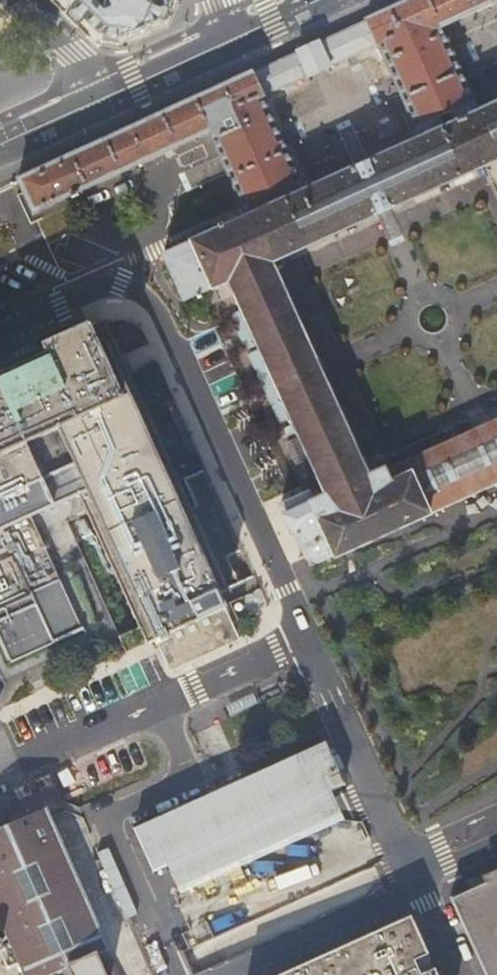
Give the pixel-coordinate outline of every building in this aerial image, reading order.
[(98,33),(122,37),(143,28),(165,17),(173,0),(65,0),(98,33)] [(316,43),(327,68),(379,45),(382,54),(397,86),(422,139),(480,113),(456,59),(445,35),(442,27),(479,11),(496,2),(495,0),(410,0),(316,43)] [(300,50),(312,75),(320,71),(327,68),(316,43),(309,46),(300,50)] [(312,75),(300,50),(19,180),(27,197),(35,214),(117,176),(192,141),(209,133),(223,165),(244,211),(247,218),(307,191),(304,185),(283,138),(274,119),(264,95),(289,84),(312,75)] [(422,139),(400,149),(365,165),(333,179),(307,191),(247,218),(191,243),(192,244),(165,257),(185,300),(212,288),(213,289),(227,282),(325,490),(311,496),(307,487),(278,500),(292,531),(295,530),(307,556),(319,561),(334,554),(336,556),(496,483),(496,418),(485,424),(374,474),(368,477),(268,265),(286,257),(386,211),(496,160),(496,105),(480,113),(422,139)] [(7,262),(23,296),(35,291),(32,284),(51,275),(42,255),(23,264),(20,257),(7,262)] [(190,508),(168,459),(121,357),(110,333),(106,323),(105,320),(68,337),(56,342),(44,348),(45,350),(0,371),(0,644),(7,661),(10,660),(11,663),(45,648),(83,631),(32,517),(80,494),(148,643),(154,640),(157,645),(164,642),(175,665),(204,652),(231,639),(219,611),(226,608),(219,593),(227,589),(190,508)] [(110,322),(106,323),(110,333),(127,321),(124,320),(121,320),(114,320),(110,322)] [(56,342),(68,337),(64,328),(40,339),(44,348),(56,342)] [(196,505),(190,508),(227,588),(239,582),(227,556),(243,549),(206,468),(184,478),(196,505)] [(134,827),(154,871),(182,859),(321,796),(348,783),(328,739),(233,783),(134,827)] [(321,796),(182,859),(192,882),(331,819),(321,796)] [(71,974),(107,974),(98,955),(109,949),(47,809),(0,829),(0,920),(24,974),(52,974),(68,968),(71,974)] [(486,974),(496,974),(496,878),(475,888),(451,899),(486,974)] [(426,947),(412,916),(282,974),(438,974),(426,947)]
